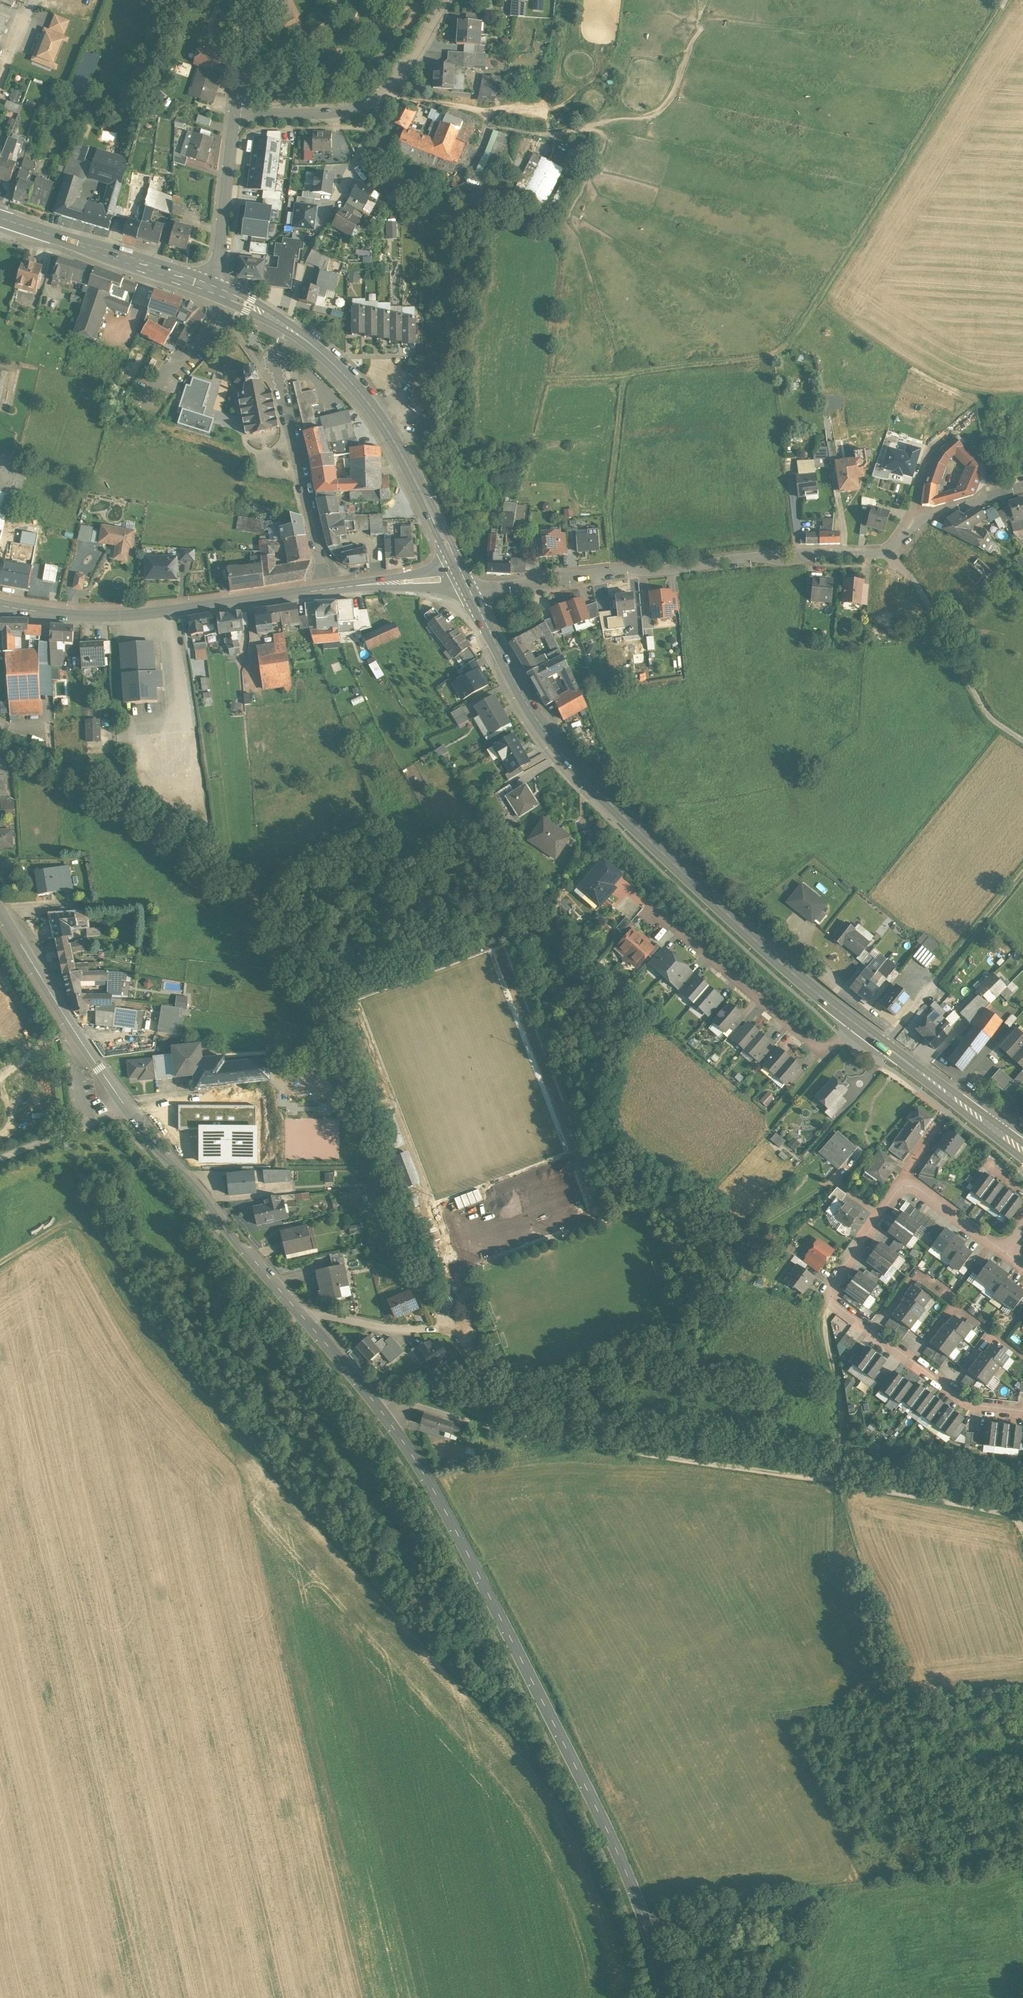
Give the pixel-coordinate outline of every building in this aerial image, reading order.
[(510,16),(518,17),(519,0),(511,0),(510,16)] [(544,2),(533,0),(532,12),(543,13),(544,2)] [(478,15),(466,14),(466,22),(478,23),(478,15)] [(324,15),(308,30),(320,41),(334,25),(324,15)] [(56,17),(50,31),(63,36),(69,22),(56,17)] [(466,22),(458,21),(457,28),(458,28),(458,34),(481,35),(482,23),(478,23),(466,22)] [(68,43),(69,39),(63,36),(50,31),(45,29),(31,61),(56,71),(59,66),(54,64),(64,41),(68,43)] [(481,35),(458,34),(457,39),(456,45),(464,46),(476,47),(480,47),(481,35)] [(476,47),(464,46),(463,54),(476,55),(476,47)] [(476,47),(476,55),(484,55),(484,47),(480,47),(476,47)] [(219,56),(205,52),(205,51),(204,51),(204,52),(201,51),(200,52),(198,53),(194,63),(196,66),(195,67),(201,69),(201,68),(219,74),(220,71),(219,69),(222,57),(220,57),(220,56),(219,56)] [(85,53),(72,91),(89,96),(100,58),(85,53)] [(463,54),(450,53),(449,67),(454,67),(453,68),(463,68),(463,54)] [(463,54),(463,68),(465,68),(485,69),(486,55),(476,55),(463,54)] [(449,67),(435,66),(433,90),(453,91),(453,68),(454,67),(449,67)] [(219,74),(201,68),(201,69),(194,92),(198,93),(195,100),(212,105),(216,95),(212,94),(219,74)] [(465,91),(465,68),(463,68),(453,68),(453,91),(465,91)] [(501,77),(483,77),(480,93),(497,93),(501,77)] [(9,101),(19,105),(24,94),(14,90),(9,101)] [(497,93),(480,93),(479,103),(496,103),(497,93)] [(21,107),(7,102),(4,109),(18,115),(21,107)] [(415,114),(401,107),(391,125),(404,132),(405,133),(415,114)] [(451,107),(446,117),(446,118),(470,128),(474,117),(451,107)] [(446,117),(431,111),(428,119),(434,122),(429,133),(432,134),(432,133),(438,135),(446,118),(446,117)] [(68,123),(59,118),(55,124),(63,130),(68,123)] [(211,121),(199,118),(197,123),(209,127),(211,121)] [(405,133),(404,132),(394,157),(407,163),(441,178),(446,163),(456,166),(465,145),(467,146),(474,129),(470,128),(446,118),(438,135),(436,142),(434,144),(405,133)] [(103,139),(117,141),(118,132),(104,130),(103,139)] [(510,136),(497,131),(479,174),(473,171),(465,190),(485,198),(510,136)] [(178,157),(187,159),(195,135),(185,132),(178,157)] [(267,141),(280,143),(282,134),(267,133),(267,141)] [(438,135),(432,133),(432,134),(429,139),(436,142),(438,135)] [(212,141),(195,135),(187,159),(205,165),(209,155),(208,154),(212,141)] [(331,135),(313,135),(313,140),(313,152),(313,153),(331,153),(331,135)] [(253,155),(279,157),(280,143),(267,141),(255,140),(253,155)] [(313,140),(304,140),(304,152),(313,152),(313,140)] [(17,145),(8,141),(3,154),(1,161),(8,163),(11,156),(14,157),(17,145)] [(89,149),(74,144),(66,167),(63,177),(66,178),(67,177),(78,181),(89,149)] [(28,148),(20,145),(16,159),(24,161),(28,149),(28,148)] [(33,150),(28,149),(24,161),(29,162),(33,150)] [(129,162),(97,152),(89,176),(112,183),(122,186),(125,174),(129,162)] [(552,162),(534,152),(511,194),(542,210),(568,160),(556,153),(552,162)] [(178,157),(174,155),(174,164),(185,168),(187,159),(178,157)] [(251,175),(276,178),(279,157),(253,155),(251,175)] [(1,161),(0,163),(0,181),(10,184),(16,166),(8,163),(1,161)] [(29,162),(24,161),(21,171),(30,173),(31,170),(32,171),(34,164),(29,162)] [(66,167),(60,164),(56,174),(63,176),(66,167)] [(30,173),(21,171),(17,183),(19,184),(14,203),(28,207),(34,188),(26,186),(30,173)] [(151,178),(133,174),(130,185),(132,186),(129,204),(139,206),(145,208),(146,207),(148,191),(151,178)] [(315,174),(313,194),(321,195),(331,196),(333,176),(315,174)] [(276,178),(251,175),(250,175),(249,190),(263,192),(274,193),(276,178)] [(78,181),(67,177),(66,178),(55,215),(71,220),(75,207),(83,182),(78,181)] [(52,184),(37,179),(34,188),(28,207),(43,212),(52,184)] [(112,183),(105,207),(115,210),(122,186),(112,183)] [(374,193),(359,184),(351,197),(359,202),(354,209),(356,210),(362,214),(369,201),(374,193)] [(173,198),(148,191),(146,207),(154,210),(172,216),(173,198)] [(274,193),(263,192),(262,200),(264,200),(280,202),(281,194),(274,193)] [(320,201),(321,195),(313,194),(302,193),(302,199),(315,200),(320,201)] [(374,193),(369,201),(375,205),(379,196),(374,193)] [(359,202),(351,197),(347,204),(354,209),(359,202)] [(297,198),(296,206),(314,209),(315,200),(302,199),(297,198)] [(280,202),(264,200),(263,208),(271,209),(271,210),(281,211),(282,202),(280,202)] [(186,208),(173,204),(173,217),(183,219),(186,208)] [(354,209),(347,204),(342,212),(352,218),(356,210),(354,209)] [(105,207),(96,205),(95,208),(88,205),(86,211),(75,207),(71,220),(109,232),(109,231),(109,230),(110,226),(111,226),(111,225),(110,225),(112,219),(115,210),(105,207)] [(145,208),(139,206),(138,212),(140,213),(137,223),(142,225),(145,208)] [(248,206),(246,221),(268,224),(269,224),(271,210),(271,209),(263,208),(248,206)] [(317,209),(314,209),(296,206),(293,228),(314,231),(317,209)] [(164,228),(150,223),(154,210),(146,207),(145,208),(142,225),(137,240),(151,244),(152,242),(159,244),(164,228)] [(352,218),(342,212),(333,227),(348,236),(351,238),(354,232),(359,222),(352,218)] [(137,223),(125,220),(123,227),(122,232),(124,233),(123,236),(137,240),(142,225),(137,223)] [(268,224),(246,221),(245,221),(243,237),(266,240),(268,224)] [(397,239),(397,222),(388,223),(388,240),(397,239)] [(192,230),(175,225),(169,247),(187,251),(190,241),(189,240),(192,230)] [(262,287),(287,290),(289,278),(293,278),(295,261),(298,261),(299,251),(303,251),(304,241),(292,240),(283,239),(282,244),(276,244),(274,257),(279,258),(277,270),(264,268),(262,282),(262,287)] [(251,244),(250,253),(266,255),(267,246),(251,244)] [(330,258),(312,251),(306,262),(319,268),(320,272),(327,274),(330,258)] [(84,267),(59,260),(52,282),(58,283),(58,284),(59,281),(71,285),(72,283),(78,285),(84,267)] [(264,263),(241,260),(238,279),(262,282),(264,268),(264,263)] [(42,269),(22,264),(16,287),(36,292),(42,269)] [(95,271),(84,267),(78,285),(84,287),(89,288),(95,271)] [(124,281),(95,271),(89,288),(110,296),(113,288),(120,290),(124,281)] [(316,289),(303,285),(298,302),(315,306),(317,297),(325,299),(327,292),(334,294),(336,284),(329,283),(331,275),(327,274),(320,272),(316,289)] [(360,274),(350,273),(350,284),(352,283),(360,284),(360,277),(361,276),(360,274)] [(138,286),(124,281),(120,290),(127,293),(128,292),(135,295),(138,286)] [(89,288),(84,287),(81,297),(85,299),(89,288)] [(110,296),(89,288),(85,299),(84,305),(83,305),(83,306),(82,311),(81,311),(81,312),(82,312),(80,319),(75,334),(95,341),(107,308),(107,307),(110,298),(110,296)] [(120,290),(113,288),(110,296),(110,298),(131,306),(135,295),(128,292),(127,293),(120,290)] [(182,302),(155,292),(149,311),(161,316),(160,319),(167,321),(168,318),(176,321),(182,302)] [(325,299),(317,297),(315,306),(323,308),(325,299)] [(131,306),(110,298),(107,307),(128,315),(131,306)] [(187,304),(182,302),(176,321),(185,324),(184,326),(199,311),(194,308),(193,307),(191,305),(189,304),(187,304)] [(363,309),(363,310),(353,310),(353,333),(365,333),(365,313),(365,309),(363,309)] [(199,311),(184,326),(186,328),(178,343),(177,345),(177,346),(184,350),(186,347),(188,348),(191,342),(189,341),(191,339),(206,318),(199,311)] [(375,313),(365,313),(365,333),(365,335),(377,335),(377,315),(377,312),(375,312),(375,313)] [(388,315),(377,315),(377,335),(377,338),(390,338),(390,318),(390,315),(389,315),(389,314),(388,314),(388,315)] [(400,318),(390,318),(390,338),(390,340),(402,340),(402,320),(402,317),(400,317),(400,318)] [(412,319),(412,320),(402,320),(402,340),(402,343),(415,343),(415,319),(414,319),(412,319)] [(171,334),(149,322),(142,335),(158,344),(164,347),(169,338),(171,334)] [(178,343),(169,338),(164,347),(173,352),(177,346),(177,345),(178,343)] [(422,361),(409,374),(413,378),(421,370),(422,361)] [(271,391),(265,393),(264,387),(260,383),(259,382),(256,369),(243,372),(243,373),(238,374),(238,373),(237,374),(238,374),(233,377),(233,378),(234,383),(234,384),(235,384),(240,385),(239,386),(240,386),(241,392),(244,392),(245,397),(237,398),(238,400),(240,407),(239,407),(240,409),(242,416),(241,416),(241,418),(242,418),(244,425),(243,425),(243,427),(244,427),(245,434),(245,435),(246,436),(247,435),(252,434),(253,435),(272,431),(272,430),(277,429),(278,429),(279,428),(278,428),(277,420),(277,418),(276,419),(275,411),(275,410),(273,402),(273,400),(273,401),(271,393),(272,393),(271,391)] [(1,408),(9,372),(0,370),(0,408),(1,408)] [(421,370),(413,378),(409,382),(413,386),(421,378),(421,370)] [(421,378),(413,386),(408,390),(412,394),(413,394),(421,386),(421,378)] [(181,416),(178,426),(209,436),(215,421),(201,417),(212,385),(193,379),(191,387),(187,386),(183,396),(187,397),(185,405),(181,404),(177,415),(181,416)] [(311,432),(306,409),(306,408),(302,393),(299,381),(293,383),(305,433),(311,432)] [(421,386),(413,394),(412,394),(408,398),(412,402),(412,403),(421,394),(421,386)] [(317,406),(313,391),(302,393),(306,408),(312,407),(317,406)] [(421,394),(412,403),(412,402),(408,406),(413,411),(421,403),(421,394)] [(312,407),(306,408),(306,409),(311,432),(316,430),(314,420),(315,420),(312,407)] [(349,412),(320,419),(322,429),(323,429),(330,457),(350,455),(350,449),(358,449),(349,412)] [(315,420),(314,420),(316,430),(322,429),(320,419),(315,420)] [(305,433),(304,433),(310,460),(330,457),(323,429),(322,429),(316,430),(311,432),(305,433)] [(833,435),(826,437),(827,448),(835,447),(833,435)] [(975,460),(967,452),(969,451),(956,437),(941,451),(937,456),(947,461),(948,458),(949,459),(954,454),(967,467),(957,491),(951,492),(953,501),(973,495),(986,465),(975,460)] [(891,471),(912,477),(920,450),(907,447),(905,454),(888,449),(883,466),(883,468),(891,471)] [(838,463),(835,448),(827,449),(830,465),(836,464),(838,463)] [(358,449),(350,449),(350,455),(350,460),(350,469),(351,476),(351,492),(362,492),(374,491),(379,491),(381,491),(380,481),(379,449),(358,449)] [(20,453),(13,451),(10,461),(18,464),(20,453)] [(838,463),(836,464),(837,469),(837,474),(840,491),(857,489),(856,479),(857,477),(862,476),(861,472),(864,469),(867,469),(865,459),(864,452),(864,451),(853,452),(854,461),(838,463)] [(947,461),(937,456),(933,462),(943,466),(947,461)] [(330,457),(310,460),(316,493),(334,493),(350,492),(351,492),(351,476),(346,476),(347,482),(341,482),(341,480),(337,480),(337,482),(334,482),(334,478),(335,478),(330,457)] [(3,459),(0,469),(0,473),(14,478),(18,464),(10,461),(3,459)] [(350,460),(341,460),(342,469),(350,469),(350,460)] [(828,460),(813,462),(814,470),(829,468),(828,460)] [(795,463),(797,476),(802,476),(803,477),(815,476),(814,470),(813,462),(795,463)] [(943,495),(934,496),(935,486),(943,466),(933,462),(924,489),(922,506),(933,507),(945,503),(943,495)] [(883,466),(876,464),(873,477),(888,480),(891,471),(883,468),(883,466)] [(9,498),(14,478),(0,473),(0,495),(9,498)] [(795,477),(797,498),(817,496),(815,476),(803,477),(802,476),(797,476),(795,477)] [(389,477),(383,477),(383,481),(380,481),(381,491),(379,491),(380,500),(400,499),(399,490),(390,491),(389,477)] [(351,492),(350,492),(350,502),(362,502),(362,492),(351,492)] [(951,492),(943,495),(945,503),(953,501),(951,492)] [(0,495),(0,534),(2,534),(5,522),(9,498),(0,495)] [(1022,499),(1021,497),(1016,499),(1016,501),(1009,503),(1010,505),(1014,523),(1022,520),(1022,499)] [(335,498),(317,500),(316,500),(320,517),(329,516),(339,515),(339,514),(338,510),(335,498)] [(872,508),(874,508),(876,502),(862,499),(862,506),(872,508)] [(503,531),(491,529),(490,535),(488,554),(502,555),(503,544),(506,543),(506,535),(512,533),(514,520),(516,506),(516,505),(506,503),(505,508),(505,513),(503,531)] [(1014,523),(1010,505),(1004,507),(1007,520),(1010,519),(1011,523),(1014,523)] [(524,506),(516,506),(514,520),(523,521),(524,506)] [(1007,520),(1004,507),(997,509),(1002,521),(1007,520)] [(874,508),(872,508),(867,525),(866,526),(867,526),(884,531),(889,513),(874,508)] [(963,516),(958,512),(946,520),(942,530),(959,538),(959,539),(983,551),(990,539),(983,529),(978,538),(970,533),(973,529),(972,527),(983,519),(976,509),(963,516)] [(281,523),(282,529),(292,527),(290,516),(279,513),(281,523)] [(369,528),(368,514),(355,515),(355,530),(361,529),(369,528)] [(339,515),(329,516),(320,517),(326,541),(328,549),(334,557),(342,555),(343,555),(339,536),(346,535),(346,533),(355,532),(353,516),(339,515)] [(382,515),(370,516),(371,535),(383,535),(382,515)] [(301,518),(290,516),(292,527),(282,529),(281,529),(284,542),(286,541),(306,538),(301,518)] [(241,519),(240,531),(254,533),(264,532),(263,524),(263,522),(241,519)] [(833,520),(824,519),(823,534),(824,534),(832,533),(833,520)] [(1000,519),(995,521),(999,528),(1004,525),(1002,521),(1000,519)] [(1014,523),(1016,530),(1022,528),(1022,520),(1014,523)] [(5,522),(2,534),(0,542),(7,543),(9,531),(15,532),(17,524),(5,522)] [(276,542),(284,542),(281,529),(282,529),(281,523),(272,525),(271,523),(263,524),(264,532),(268,532),(269,535),(273,534),(275,542),(276,542)] [(39,528),(17,524),(15,532),(37,536),(39,528)] [(867,525),(861,524),(859,535),(866,536),(867,526),(866,526),(867,525)] [(94,528),(80,526),(77,541),(91,543),(94,528)] [(134,533),(103,527),(102,533),(100,543),(117,546),(115,559),(126,561),(129,548),(131,548),(134,533)] [(411,527),(400,528),(401,542),(412,541),(411,527)] [(15,532),(9,531),(7,543),(35,548),(37,536),(15,532)] [(559,532),(550,533),(550,535),(537,536),(530,537),(531,549),(538,548),(539,557),(561,555),(561,553),(559,535),(559,532)] [(840,544),(840,533),(832,533),(824,534),(823,534),(808,534),(806,534),(806,544),(819,544),(840,544)] [(598,535),(576,537),(577,552),(587,551),(599,550),(598,535)] [(306,538),(286,541),(287,548),(291,565),(310,562),(306,538)] [(391,540),(384,541),(385,558),(397,558),(396,542),(391,543),(391,540)] [(284,542),(276,542),(277,551),(281,552),(287,548),(286,541),(284,542)] [(401,542),(396,542),(397,558),(413,557),(412,541),(401,542)] [(272,542),(260,543),(261,558),(273,556),(277,551),(276,542),(275,542),(272,542)] [(353,545),(344,548),(346,554),(354,552),(353,545)] [(343,555),(342,555),(344,564),(349,567),(354,566),(354,567),(368,564),(366,549),(354,552),(346,554),(343,555)] [(511,560),(498,559),(498,556),(488,555),(487,573),(510,574),(510,572),(517,572),(517,561),(511,561),(511,560)] [(273,556),(261,558),(262,567),(264,586),(275,585),(274,570),(273,556)] [(176,558),(146,558),(145,578),(159,578),(159,580),(176,580),(176,558)] [(525,561),(517,561),(517,572),(525,572),(525,561)] [(291,568),(274,570),(275,585),(304,580),(310,562),(291,565),(291,568)] [(32,569),(4,564),(0,585),(23,589),(23,588),(27,589),(27,590),(28,590),(32,569)] [(972,566),(966,572),(976,581),(982,575),(972,566)] [(262,567),(238,571),(238,568),(227,570),(231,592),(264,587),(264,586),(262,567)] [(881,572),(870,622),(897,628),(900,614),(885,611),(889,592),(902,595),(905,577),(881,572)] [(84,576),(77,575),(74,588),(81,589),(84,576)] [(832,581),(813,579),(813,580),(812,592),(812,600),(830,601),(832,581)] [(863,583),(844,581),(842,602),(861,604),(862,586),(863,586),(863,583)] [(670,592),(651,594),(653,619),(670,617),(670,610),(669,605),(671,605),(670,596),(670,592)] [(632,594),(615,596),(616,601),(613,602),(614,608),(617,608),(618,617),(624,616),(626,616),(629,616),(629,611),(634,610),(632,594)] [(677,595),(670,596),(671,605),(669,605),(670,610),(679,609),(677,595)] [(582,598),(566,604),(574,624),(588,619),(589,619),(584,606),(582,598)] [(336,602),(338,624),(353,623),(355,623),(354,609),(353,601),(336,602)] [(336,602),(315,603),(316,615),(317,631),(338,629),(338,624),(336,602)] [(596,602),(584,606),(589,619),(588,619),(589,620),(599,616),(596,602)] [(315,603),(305,604),(305,616),(316,615),(315,603)] [(305,604),(267,609),(269,625),(272,625),(282,623),(282,626),(289,625),(299,624),(300,624),(299,618),(305,616),(305,604)] [(566,604),(551,609),(554,617),(558,630),(559,629),(574,624),(566,604)] [(433,608),(424,615),(424,617),(429,623),(439,615),(433,608)] [(267,609),(255,611),(258,635),(273,633),(272,625),(269,625),(267,609)] [(359,609),(354,609),(355,623),(353,623),(354,631),(360,631),(372,628),(367,610),(359,611),(359,609)] [(611,618),(610,611),(599,612),(602,630),(609,629),(607,618),(611,618)] [(233,615),(229,616),(234,649),(239,648),(236,632),(243,630),(242,626),(240,614),(240,613),(233,615)] [(212,614),(188,619),(191,636),(203,634),(202,627),(205,626),(214,624),(212,614)] [(452,632),(439,615),(429,623),(428,624),(454,658),(459,654),(468,647),(469,646),(456,629),(452,632)] [(229,616),(224,617),(224,616),(216,617),(219,634),(226,633),(227,639),(224,640),(225,646),(228,646),(228,650),(231,650),(234,649),(229,616)] [(305,616),(299,618),(300,624),(299,624),(300,630),(309,628),(305,616)] [(609,629),(625,627),(624,616),(618,617),(611,618),(607,618),(609,629)] [(554,617),(544,621),(550,631),(551,633),(559,630),(559,629),(558,630),(554,617)] [(633,619),(634,633),(642,633),(642,619),(633,619)] [(916,620),(908,621),(905,631),(905,635),(917,630),(918,634),(926,632),(923,622),(916,624),(916,620)] [(28,621),(2,621),(2,632),(3,644),(3,653),(5,652),(12,652),(12,637),(21,637),(21,632),(28,632),(28,621)] [(29,652),(39,653),(39,647),(40,644),(41,622),(28,621),(28,632),(30,632),(29,652)] [(551,633),(550,631),(545,622),(539,625),(546,638),(551,650),(546,652),(547,655),(550,662),(551,661),(562,656),(551,633)] [(214,624),(205,626),(208,636),(216,635),(214,624)] [(369,636),(363,638),(368,650),(400,635),(394,624),(385,628),(369,636)] [(539,625),(528,632),(533,642),(536,644),(546,638),(539,625)] [(73,627),(51,626),(50,642),(50,644),(51,667),(58,667),(61,667),(60,651),(58,651),(57,642),(65,643),(73,644),(73,633),(73,627)] [(317,631),(310,631),(313,643),(339,641),(338,629),(317,631)] [(528,632),(509,643),(528,673),(536,669),(533,662),(528,654),(529,653),(525,646),(533,642),(528,632)] [(284,634),(273,636),(274,645),(257,648),(261,679),(290,674),(284,634)] [(103,645),(90,645),(89,643),(80,644),(82,668),(105,666),(105,655),(104,655),(103,645)] [(152,643),(121,646),(125,704),(157,701),(156,688),(161,688),(162,688),(161,674),(155,674),(152,643)] [(50,644),(40,644),(39,647),(39,677),(40,696),(52,696),(52,680),(51,667),(50,644)] [(597,650),(590,645),(585,652),(592,657),(597,650)] [(477,658),(468,647),(459,654),(467,665),(473,660),(477,658)] [(641,650),(632,652),(634,663),(642,661),(641,650)] [(207,651),(195,652),(197,660),(208,659),(207,651)] [(39,653),(29,652),(12,652),(5,652),(5,663),(7,671),(9,703),(41,701),(40,696),(39,677),(39,653)] [(547,655),(533,662),(536,669),(550,662),(547,655)] [(562,656),(551,661),(557,673),(561,671),(570,691),(554,699),(554,700),(564,719),(587,706),(562,656)] [(467,665),(463,668),(467,674),(478,668),(473,660),(467,665)] [(536,669),(528,673),(546,705),(554,700),(554,699),(543,680),(557,673),(551,661),(536,669)] [(488,685),(478,668),(467,674),(452,683),(457,692),(459,691),(464,698),(488,685)] [(290,674),(261,679),(263,689),(284,686),(292,685),(290,674)] [(494,695),(474,707),(491,734),(510,723),(494,695)] [(41,701),(9,703),(10,716),(18,715),(40,714),(41,701)] [(461,707),(450,713),(458,725),(468,720),(461,707)] [(99,721),(86,721),(87,742),(100,741),(99,721)] [(513,735),(494,746),(510,772),(510,773),(521,767),(528,762),(513,735)] [(439,748),(435,752),(439,758),(443,755),(439,748)] [(451,752),(442,758),(447,765),(455,759),(451,752)] [(521,767),(510,773),(510,772),(505,775),(508,780),(523,772),(521,767)] [(509,785),(497,793),(502,801),(506,798),(514,793),(509,785)] [(514,793),(506,798),(519,818),(537,806),(530,796),(531,795),(525,786),(514,793)] [(570,838),(543,820),(530,840),(556,858),(570,838)] [(590,830),(578,834),(582,847),(594,843),(590,830)] [(12,847),(11,831),(0,832),(0,848),(12,847)] [(622,877),(603,860),(574,893),(575,894),(582,900),(595,913),(599,909),(615,890),(612,887),(622,877)] [(60,867),(36,872),(40,895),(64,891),(61,879),(70,877),(68,866),(60,868),(60,867)] [(70,877),(61,879),(64,891),(72,890),(70,877)] [(10,878),(6,880),(11,887),(15,885),(10,878)] [(812,898),(799,888),(787,903),(812,923),(813,921),(821,911),(826,905),(814,895),(812,898)] [(821,911),(813,921),(818,926),(826,916),(821,911)] [(86,913),(75,914),(77,926),(87,926),(86,913)] [(75,914),(51,916),(56,940),(68,938),(66,930),(69,929),(69,927),(77,926),(75,914)] [(888,916),(879,929),(884,934),(894,921),(888,916)] [(626,919),(616,930),(622,935),(631,924),(626,919)] [(869,944),(853,931),(854,929),(846,923),(833,940),(841,946),(843,944),(858,956),(859,957),(864,950),(869,944)] [(631,924),(622,935),(626,939),(632,932),(636,928),(631,924)] [(99,928),(87,929),(86,929),(87,937),(100,936),(99,928)] [(632,932),(626,939),(617,949),(620,951),(624,962),(642,941),(632,932)] [(68,938),(56,940),(56,941),(57,948),(57,949),(58,949),(58,952),(58,953),(59,953),(62,967),(72,965),(75,965),(72,954),(84,952),(84,949),(88,949),(87,942),(69,945),(68,938)] [(642,941),(624,962),(636,965),(639,967),(647,957),(653,950),(652,950),(642,941)] [(656,945),(652,950),(653,950),(647,957),(652,961),(661,950),(656,945)] [(935,958),(921,946),(918,950),(912,957),(926,968),(935,958)] [(661,950),(652,961),(656,965),(666,954),(661,950)] [(864,950),(859,957),(858,956),(856,959),(861,963),(868,954),(864,950)] [(656,965),(653,969),(663,978),(678,961),(667,952),(666,954),(656,965)] [(874,959),(868,954),(861,963),(867,968),(874,959)] [(112,959),(100,959),(100,972),(112,972),(112,959)] [(883,965),(878,960),(872,968),(877,972),(883,965)] [(883,965),(877,972),(882,976),(882,977),(886,980),(893,970),(894,970),(895,968),(886,960),(883,965)] [(678,961),(663,978),(674,987),(678,983),(687,972),(688,970),(678,961)] [(88,964),(79,965),(80,973),(89,973),(88,964)] [(72,965),(62,967),(63,974),(63,975),(76,973),(80,973),(79,965),(75,965),(72,965)] [(865,969),(850,988),(858,995),(877,972),(872,968),(869,972),(865,969)] [(893,970),(886,980),(891,984),(899,974),(894,970),(893,970)] [(76,973),(63,975),(68,996),(80,995),(80,986),(79,982),(95,981),(94,972),(89,973),(80,973),(76,973)] [(100,972),(97,972),(94,972),(95,981),(108,981),(108,985),(118,986),(119,973),(100,972)] [(687,972),(678,983),(682,987),(692,976),(687,972)] [(877,972),(858,995),(862,999),(860,1001),(864,1004),(866,1002),(867,1002),(878,989),(875,987),(876,985),(882,977),(882,976),(877,972)] [(993,973),(976,990),(980,994),(960,1013),(970,1023),(985,1009),(990,1004),(1006,987),(993,973)] [(692,976),(682,987),(687,991),(696,979),(692,976)] [(687,991),(683,995),(694,1004),(708,987),(697,978),(687,991)] [(708,987),(694,1004),(704,1013),(708,1009),(718,998),(719,997),(708,987)] [(896,987),(881,1005),(894,1016),(909,997),(896,987)] [(80,995),(68,996),(69,997),(73,1012),(80,1012),(80,1015),(86,1014),(85,1012),(87,1011),(87,1006),(96,1006),(100,1005),(112,1005),(112,999),(112,996),(86,995),(80,995)] [(718,998),(708,1009),(713,1013),(722,1002),(718,998)] [(116,1000),(112,999),(112,1005),(100,1005),(96,1006),(96,1025),(141,1031),(143,1012),(115,1008),(116,1000)] [(941,1008),(934,1002),(930,1006),(934,1010),(935,1010),(940,1016),(944,1020),(949,1016),(941,1008)] [(729,1005),(723,1013),(721,1013),(718,1016),(718,1018),(714,1023),(725,1033),(728,1028),(739,1015),(740,1015),(729,1005)] [(952,1013),(944,1005),(941,1008),(949,1016),(952,1013)] [(184,1010),(162,1006),(158,1033),(170,1035),(170,1034),(180,1036),(184,1010)] [(990,1012),(985,1009),(970,1023),(969,1024),(974,1027),(989,1038),(1001,1021),(999,1019),(990,1012)] [(999,1019),(1002,1016),(992,1009),(990,1012),(999,1019)] [(934,1010),(926,1018),(932,1024),(940,1016),(935,1010),(934,1010)] [(952,1013),(949,1016),(944,1020),(949,1024),(950,1026),(959,1017),(953,1012),(952,1013)] [(739,1015),(728,1028),(733,1032),(738,1027),(744,1019),(739,1015)] [(1012,1015),(1004,1024),(1009,1028),(1016,1019),(1012,1015)] [(926,1018),(915,1030),(921,1036),(919,1038),(923,1042),(925,1040),(944,1020),(940,1016),(932,1024),(926,1018)] [(944,1020),(925,1040),(926,1041),(924,1043),(927,1046),(929,1044),(935,1049),(947,1038),(941,1032),(949,1024),(944,1020)] [(742,1031),(734,1040),(734,1041),(744,1050),(759,1033),(748,1024),(742,1031)] [(733,1032),(728,1038),(733,1042),(734,1041),(734,1040),(742,1031),(738,1027),(733,1032)] [(989,1038),(974,1027),(966,1038),(966,1039),(962,1043),(975,1053),(975,1054),(976,1055),(989,1038)] [(1000,1048),(1012,1058),(1022,1046),(1022,1037),(1016,1031),(1000,1048)] [(759,1033),(744,1050),(754,1058),(755,1059),(763,1049),(769,1042),(759,1033)] [(966,1038),(960,1034),(952,1041),(960,1046),(962,1043),(966,1038)] [(975,1053),(962,1043),(966,1039),(966,1038),(962,1043),(960,1046),(949,1061),(962,1071),(975,1054),(975,1053)] [(200,1045),(173,1048),(173,1054),(174,1063),(176,1078),(194,1076),(195,1089),(269,1081),(267,1060),(224,1064),(223,1058),(202,1060),(200,1045)] [(768,1053),(762,1059),(767,1063),(778,1050),(773,1046),(768,1053)] [(1012,1058),(1022,1068),(1022,1046),(1012,1058)] [(705,1052),(698,1047),(695,1052),(701,1057),(705,1052)] [(763,1049),(755,1059),(754,1058),(753,1059),(758,1064),(762,1059),(768,1053),(763,1049)] [(767,1063),(764,1067),(775,1076),(789,1059),(779,1050),(767,1063)] [(173,1054),(153,1057),(153,1059),(155,1079),(155,1080),(176,1078),(174,1063),(173,1054)] [(153,1059),(127,1062),(129,1079),(146,1077),(146,1080),(155,1079),(153,1059)] [(789,1059),(775,1076),(785,1085),(788,1082),(799,1069),(800,1068),(789,1059)] [(799,1069),(788,1082),(793,1085),(804,1073),(799,1069)] [(1013,1081),(999,1069),(990,1080),(1003,1092),(1012,1081),(1013,1081)] [(1012,1081),(1017,1086),(1022,1080),(1022,1070),(1013,1081),(1012,1081)] [(785,1085),(775,1076),(771,1080),(781,1090),(785,1085)] [(832,1079),(812,1102),(825,1113),(830,1107),(831,1108),(840,1097),(846,1091),(832,1079)] [(1012,1081),(1003,1092),(1012,1100),(1021,1089),(1017,1086),(1012,1081)] [(768,1093),(760,1102),(766,1107),(774,1098),(768,1093)] [(840,1097),(831,1108),(830,1107),(825,1113),(831,1119),(846,1103),(840,1097)] [(179,1107),(179,1131),(197,1131),(255,1130),(255,1106),(179,1107)] [(917,1109),(894,1143),(908,1153),(924,1131),(926,1132),(929,1128),(927,1127),(932,1120),(931,1119),(931,1117),(928,1115),(926,1115),(917,1109)] [(255,1165),(255,1130),(197,1131),(197,1166),(255,1165)] [(964,1142),(949,1132),(946,1137),(943,1135),(932,1150),(935,1152),(926,1165),(934,1166),(941,1157),(944,1159),(947,1154),(951,1157),(958,1147),(959,1148),(964,1142)] [(786,1141),(777,1133),(771,1139),(780,1147),(786,1141)] [(855,1150),(836,1133),(819,1153),(838,1170),(851,1156),(855,1150)] [(807,1147),(801,1141),(795,1147),(802,1153),(807,1147)] [(908,1153),(894,1143),(888,1151),(903,1161),(908,1153)] [(857,1147),(855,1150),(851,1156),(856,1161),(864,1152),(857,1147)] [(896,1164),(881,1153),(872,1165),(871,1164),(865,1172),(882,1184),(896,1164)] [(408,1154),(393,1159),(404,1189),(420,1183),(408,1154)] [(934,1166),(926,1165),(925,1170),(922,1170),(921,1176),(936,1180),(939,1168),(934,1166)] [(291,1171),(263,1171),(264,1184),(291,1182),(291,1171)] [(332,1173),(325,1173),(325,1182),(333,1182),(332,1173)] [(974,1187),(970,1192),(980,1199),(994,1181),(984,1174),(980,1178),(974,1187)] [(255,1176),(242,1178),(241,1175),(227,1176),(229,1196),(256,1193),(255,1176)] [(975,1175),(969,1184),(974,1187),(980,1178),(975,1175)] [(994,1181),(980,1199),(990,1207),(1003,1188),(994,1181)] [(837,1188),(828,1198),(833,1202),(836,1198),(841,1202),(846,1195),(837,1188)] [(1003,1188),(990,1207),(999,1214),(1013,1195),(1003,1188)] [(1013,1195),(999,1214),(1009,1221),(1022,1203),(1013,1195)] [(290,1196),(263,1198),(265,1207),(270,1205),(272,1214),(280,1212),(285,1211),(284,1204),(287,1203),(287,1202),(291,1202),(290,1196)] [(833,1202),(825,1213),(834,1219),(835,1218),(834,1217),(844,1204),(841,1202),(836,1198),(833,1202)] [(906,1201),(899,1210),(904,1213),(910,1205),(911,1205),(906,1201)] [(859,1214),(844,1204),(834,1217),(835,1218),(842,1223),(849,1228),(859,1214)] [(272,1214),(270,1205),(265,1207),(253,1209),(257,1225),(274,1222),(274,1221),(282,1219),(280,1212),(272,1214)] [(904,1213),(904,1214),(908,1217),(915,1209),(910,1205),(904,1213)] [(939,1226),(915,1209),(908,1217),(908,1218),(920,1227),(932,1235),(939,1226)] [(908,1218),(908,1217),(902,1213),(895,1223),(913,1237),(920,1227),(908,1218)] [(419,1223),(428,1244),(438,1240),(430,1219),(419,1223)] [(849,1228),(842,1223),(836,1231),(842,1235),(848,1237),(850,1229),(849,1228)] [(913,1237),(895,1223),(887,1233),(895,1239),(904,1245),(906,1247),(913,1237)] [(307,1226),(280,1232),(286,1257),(313,1250),(307,1226)] [(939,1226),(932,1235),(937,1239),(944,1230),(939,1226)] [(937,1239),(931,1247),(941,1254),(955,1236),(945,1228),(944,1230),(937,1239)] [(755,1235),(751,1231),(741,1242),(743,1249),(755,1235)] [(955,1236),(941,1254),(951,1261),(962,1246),(965,1243),(955,1236)] [(904,1245),(895,1239),(892,1244),(901,1250),(904,1245)] [(818,1241),(807,1257),(821,1267),(832,1252),(818,1241)] [(888,1249),(880,1243),(873,1253),(891,1266),(899,1256),(897,1255),(888,1249)] [(892,1244),(888,1249),(897,1255),(901,1250),(892,1244)] [(962,1246),(951,1261),(948,1264),(958,1272),(962,1267),(969,1258),(972,1254),(962,1246)] [(342,1253),(329,1256),(332,1268),(343,1266),(345,1266),(342,1253)] [(891,1266),(873,1253),(866,1263),(873,1268),(882,1275),(884,1276),(891,1266)] [(821,1267),(807,1257),(803,1263),(807,1266),(817,1273),(821,1267)] [(969,1258),(962,1267),(967,1270),(974,1261),(969,1258)] [(803,1263),(798,1259),(794,1265),(796,1266),(797,1266),(803,1270),(807,1266),(803,1263)] [(977,1277),(975,1279),(985,1287),(999,1268),(989,1261),(983,1268),(977,1277)] [(979,1265),(972,1274),(977,1277),(983,1268),(979,1265)] [(332,1268),(317,1271),(322,1292),(320,1292),(322,1303),(350,1297),(343,1266),(332,1268)] [(803,1270),(797,1266),(796,1266),(784,1283),(802,1295),(814,1278),(803,1270)] [(882,1275),(873,1268),(870,1273),(879,1280),(882,1275)] [(999,1268),(985,1287),(994,1294),(995,1294),(1006,1279),(1009,1276),(999,1268)] [(866,1278),(858,1272),(851,1282),(870,1296),(877,1286),(875,1285),(866,1278)] [(870,1273),(866,1278),(875,1285),(879,1280),(870,1273)] [(765,1281),(759,1279),(756,1285),(762,1287),(765,1281)] [(1006,1279),(995,1294),(994,1294),(992,1297),(1002,1304),(1016,1286),(1006,1279)] [(870,1296),(851,1282),(844,1292),(846,1294),(855,1300),(862,1306),(870,1296)] [(930,1300),(912,1286),(904,1296),(906,1297),(923,1310),(923,1309),(930,1300)] [(1002,1304),(1012,1312),(1016,1306),(1022,1297),(1022,1291),(1016,1286),(1002,1304)] [(409,1293),(390,1301),(398,1318),(404,1315),(405,1317),(410,1315),(409,1313),(417,1309),(409,1293)] [(855,1300),(846,1294),(842,1299),(851,1305),(855,1300)] [(923,1310),(906,1297),(899,1307),(917,1320),(925,1311),(923,1309),(923,1310)] [(862,1306),(855,1300),(851,1305),(860,1312),(864,1307),(862,1306)] [(917,1320),(899,1307),(891,1317),(900,1323),(909,1330),(910,1330),(917,1320)] [(971,1330),(953,1316),(945,1326),(962,1339),(964,1340),(971,1330)] [(900,1323),(891,1317),(888,1321),(897,1328),(900,1323)] [(897,1328),(888,1321),(884,1326),(893,1333),(897,1328)] [(909,1330),(900,1323),(897,1328),(906,1335),(909,1330)] [(962,1339),(945,1326),(944,1325),(937,1335),(955,1348),(962,1339)] [(906,1335),(897,1328),(893,1333),(902,1340),(906,1335)] [(496,1333),(491,1335),(495,1346),(501,1344),(496,1333)] [(860,1345),(845,1335),(839,1344),(853,1354),(860,1345)] [(955,1348),(937,1335),(929,1345),(938,1351),(947,1358),(948,1358),(955,1348)] [(382,1339),(375,1346),(368,1338),(356,1348),(369,1363),(380,1353),(388,1346),(388,1345),(382,1339)] [(404,1353),(393,1341),(388,1345),(388,1346),(399,1358),(404,1353)] [(437,1342),(431,1346),(429,1343),(420,1349),(419,1349),(427,1362),(432,1368),(448,1358),(437,1342)] [(1009,1358),(991,1344),(983,1354),(1000,1367),(1001,1368),(1009,1358)] [(860,1345),(853,1354),(858,1358),(865,1349),(860,1345)] [(938,1351),(929,1345),(926,1349),(935,1356),(938,1351)] [(388,1346),(380,1353),(391,1365),(399,1358),(388,1346)] [(427,1362),(419,1349),(420,1349),(418,1346),(411,1351),(421,1366),(427,1362)] [(858,1358),(852,1366),(862,1373),(876,1355),(866,1347),(865,1349),(858,1358)] [(935,1356),(926,1349),(922,1354),(931,1361),(935,1356)] [(947,1358),(938,1351),(935,1356),(944,1363),(947,1358)] [(1000,1367),(983,1354),(982,1353),(974,1363),(993,1377),(1000,1367)] [(876,1355),(862,1373),(872,1381),(879,1372),(886,1362),(876,1355)] [(944,1363),(935,1356),(931,1361),(940,1368),(944,1363)] [(993,1377),(974,1363),(967,1373),(968,1373),(977,1380),(986,1386),(993,1377)] [(879,1372),(872,1381),(877,1384),(883,1375),(879,1372)] [(881,1388),(879,1391),(889,1398),(903,1380),(893,1372),(888,1379),(881,1388)] [(977,1380),(968,1373),(964,1378),(973,1385),(977,1380)] [(883,1375),(877,1384),(881,1388),(888,1379),(883,1375)] [(973,1385),(964,1378),(960,1383),(969,1389),(973,1385)] [(903,1380),(889,1398),(899,1406),(901,1403),(901,1402),(912,1387),(903,1380)] [(912,1387),(901,1402),(901,1403),(911,1409),(924,1391),(915,1384),(912,1387)] [(924,1391),(911,1409),(920,1417),(934,1398),(924,1391)] [(934,1398),(920,1417),(930,1424),(944,1405),(934,1398)] [(944,1405),(930,1424),(940,1431),(953,1412),(944,1405)] [(953,1412),(940,1431),(950,1438),(960,1424),(963,1420),(953,1412)] [(454,1424),(424,1415),(421,1425),(451,1434),(454,1424)] [(984,1428),(982,1446),(994,1448),(997,1425),(985,1423),(984,1428)] [(461,1427),(454,1424),(451,1434),(458,1437),(461,1427)] [(966,1428),(960,1424),(950,1438),(954,1442),(961,1433),(965,1436),(966,1433),(966,1428)] [(1009,1426),(997,1425),(994,1448),(1006,1449),(1009,1426)] [(1021,1428),(1009,1426),(1006,1449),(1019,1450),(1019,1444),(1021,1433),(1021,1428)]
